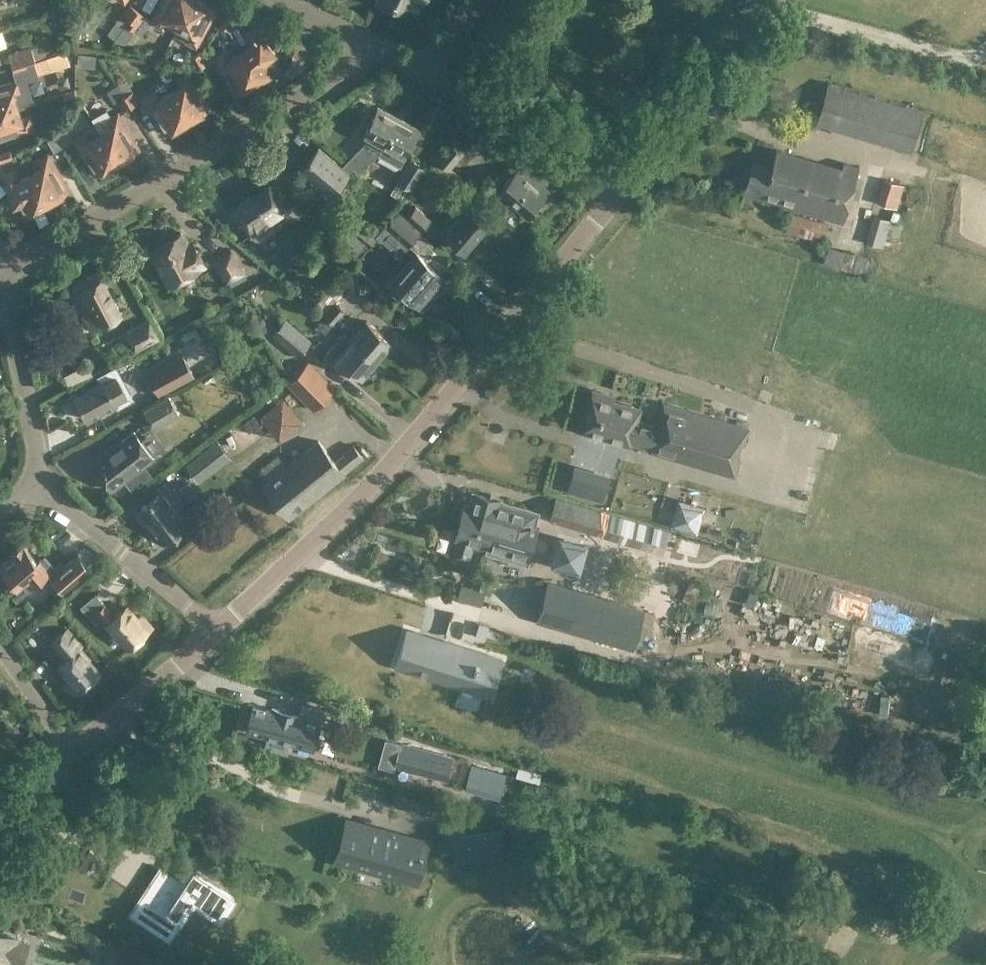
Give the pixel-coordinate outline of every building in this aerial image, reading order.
[(151,20),(150,22),(163,29),(167,22),(177,27),(192,0),(162,0),(151,20)] [(177,27),(173,34),(197,47),(217,9),(201,0),(192,0),(177,27)] [(375,5),(404,19),(412,2),(421,6),(424,0),(377,0),(375,5)] [(129,19),(136,8),(130,3),(122,13),(129,19)] [(133,30),(145,15),(136,8),(129,19),(125,23),(133,30)] [(226,13),(220,25),(228,30),(234,18),(234,17),(226,13)] [(145,15),(133,30),(141,35),(150,22),(151,20),(145,15)] [(234,18),(228,30),(229,29),(241,49),(239,51),(256,80),(276,68),(270,55),(273,52),(252,29),(247,34),(234,18)] [(31,46),(9,53),(13,66),(25,62),(34,59),(35,59),(31,46)] [(203,49),(195,54),(202,65),(210,60),(203,49)] [(222,51),(213,57),(234,93),(256,80),(239,51),(226,58),(222,51)] [(77,65),(83,66),(95,67),(96,54),(84,53),(78,52),(77,65)] [(170,63),(165,54),(154,60),(159,69),(170,63)] [(202,65),(195,54),(186,59),(189,66),(191,65),(194,70),(202,65)] [(34,60),(38,73),(51,69),(47,56),(34,60)] [(0,83),(0,112),(20,106),(34,101),(27,80),(39,76),(34,59),(25,62),(13,66),(11,66),(15,78),(0,83)] [(181,85),(169,92),(186,121),(206,109),(186,73),(177,78),(181,85)] [(126,79),(119,84),(125,95),(131,106),(139,101),(133,90),(126,79)] [(920,110),(826,82),(814,122),(908,151),(920,110)] [(118,83),(106,90),(114,102),(117,100),(117,99),(125,95),(119,84),(118,83)] [(74,88),(62,92),(66,102),(77,98),(74,88)] [(154,92),(145,97),(165,133),(186,121),(169,92),(157,98),(154,92)] [(125,95),(117,99),(117,100),(123,110),(131,106),(125,95)] [(368,138),(341,165),(349,171),(353,166),(357,171),(378,153),(379,154),(380,150),(399,116),(378,104),(361,135),(368,138)] [(560,110),(549,104),(545,112),(557,117),(560,110)] [(0,112),(0,140),(36,129),(31,113),(23,116),(20,106),(0,112)] [(107,109),(91,118),(96,126),(100,132),(99,133),(115,161),(135,149),(115,115),(112,117),(107,109)] [(399,116),(380,150),(379,154),(400,166),(405,157),(404,156),(420,128),(399,116)] [(55,135),(58,140),(62,146),(73,140),(63,123),(51,129),(55,135)] [(96,126),(75,138),(95,173),(115,161),(99,133),(100,132),(96,126)] [(55,135),(51,129),(34,139),(37,145),(47,140),(47,139),(55,135)] [(54,151),(62,146),(58,140),(55,135),(47,139),(47,140),(54,151)] [(451,167),(463,152),(450,141),(436,158),(437,159),(449,169),(451,167)] [(318,145),(308,157),(327,173),(336,161),(318,145)] [(769,165),(750,159),(740,192),(841,221),(857,167),(841,162),(839,167),(774,148),(769,165)] [(0,162),(13,158),(10,149),(0,152),(0,161),(0,162)] [(41,166),(28,174),(45,202),(66,190),(57,175),(46,156),(46,155),(38,160),(41,166)] [(411,189),(426,167),(410,156),(395,178),(411,189)] [(308,157),(299,169),(317,185),(327,173),(308,157)] [(449,169),(437,159),(426,171),(446,189),(459,174),(451,167),(449,169)] [(327,173),(317,185),(331,196),(332,195),(340,185),(341,184),(351,173),(349,171),(341,165),(336,161),(327,173)] [(551,189),(520,163),(498,189),(528,215),(530,213),(533,215),(542,205),(539,203),(551,189)] [(12,170),(2,173),(11,202),(16,201),(24,214),(45,202),(28,174),(15,178),(12,170)] [(253,193),(272,222),(293,206),(280,188),(282,186),(275,177),(253,193)] [(904,184),(884,178),(877,201),(897,208),(904,184)] [(349,193),(340,185),(332,195),(340,203),(349,193)] [(272,222),(253,193),(230,209),(250,237),(252,236),(254,239),(262,240),(277,229),(272,222)] [(490,222),(464,198),(437,228),(464,252),(467,249),(469,250),(478,240),(476,238),(490,222)] [(405,217),(421,231),(431,219),(416,205),(405,217)] [(522,218),(511,209),(504,216),(514,224),(517,220),(519,221),(522,218)] [(421,231),(405,217),(399,211),(385,226),(407,246),(421,231)] [(823,222),(789,213),(784,231),(818,240),(823,222)] [(902,223),(874,215),(866,242),(883,246),(884,243),(895,246),(902,223)] [(339,233),(337,235),(358,252),(359,251),(367,241),(371,244),(371,245),(378,237),(352,216),(339,233)] [(190,252),(180,233),(149,250),(167,285),(199,268),(198,267),(203,264),(196,250),(190,252)] [(291,245),(282,252),(292,263),(300,256),(291,245)] [(864,274),(868,256),(829,245),(823,262),(864,274)] [(442,278),(445,274),(416,247),(389,278),(392,281),(390,283),(422,311),(447,282),(442,278)] [(242,273),(231,252),(213,261),(223,279),(225,282),(242,273)] [(75,282),(79,289),(70,293),(90,330),(119,315),(96,271),(75,282)] [(333,324),(345,310),(335,302),(324,315),(333,324)] [(298,356),(311,340),(285,318),(271,334),(298,356)] [(159,337),(149,319),(125,332),(134,350),(159,337)] [(366,319),(351,338),(378,361),(394,343),(366,319)] [(378,361),(351,338),(343,331),(323,354),(347,374),(351,369),(362,380),(378,361)] [(146,373),(158,395),(194,375),(182,353),(146,373)] [(335,387),(309,360),(286,383),(313,410),(335,387)] [(104,377),(73,394),(87,420),(118,403),(116,399),(124,394),(115,377),(107,382),(104,377)] [(678,458),(692,412),(661,403),(654,426),(635,420),(638,409),(609,401),(610,395),(591,390),(579,430),(628,444),(629,441),(648,447),(647,450),(678,458)] [(143,409),(155,429),(180,414),(169,394),(143,409)] [(692,412),(678,458),(733,474),(738,459),(733,457),(737,444),(742,445),(747,428),(692,412)] [(152,474),(144,464),(154,457),(133,429),(112,445),(114,447),(106,453),(103,449),(92,458),(93,461),(90,463),(111,490),(124,480),(132,490),(152,474)] [(217,439),(185,464),(199,481),(231,456),(217,439)] [(334,458),(318,439),(262,484),(288,518),(364,457),(352,443),(334,458)] [(602,499),(608,478),(575,469),(568,489),(602,499)] [(193,494),(197,491),(189,480),(174,490),(175,491),(169,495),(164,488),(137,509),(150,526),(193,494)] [(459,517),(458,520),(490,529),(484,550),(528,563),(540,523),(536,521),(540,510),(504,499),(502,498),(490,495),(471,489),(468,501),(464,500),(463,504),(462,507),(459,508),(458,514),(459,517)] [(193,494),(150,526),(163,543),(190,523),(184,515),(200,503),(193,494)] [(605,513),(554,498),(548,521),(598,535),(605,513)] [(701,506),(677,499),(671,523),(694,529),(701,506)] [(471,546),(484,550),(490,529),(458,520),(452,543),(453,543),(449,558),(466,563),(471,546)] [(10,556),(0,565),(0,569),(5,575),(0,579),(0,581),(15,599),(31,585),(25,578),(29,574),(36,582),(52,569),(41,556),(35,561),(22,546),(21,547),(19,545),(9,554),(10,556)] [(78,553),(51,576),(65,592),(92,568),(78,553)] [(405,567),(402,574),(415,578),(417,571),(405,567)] [(486,576),(476,573),(472,588),(482,590),(486,576)] [(666,577),(659,595),(663,597),(659,606),(676,612),(679,602),(692,606),(698,587),(666,577)] [(642,609),(546,581),(535,620),(631,647),(642,609)] [(95,623),(102,617),(127,646),(150,626),(140,615),(136,618),(125,606),(114,616),(95,593),(80,606),(95,623)] [(714,603),(705,602),(703,611),(713,613),(714,603)] [(475,635),(485,638),(487,634),(488,628),(489,625),(479,622),(475,635)] [(83,645),(67,627),(51,641),(65,658),(57,665),(68,677),(63,681),(74,695),(101,671),(90,659),(91,658),(81,647),(83,645)] [(396,666),(491,695),(502,658),(407,629),(396,666)] [(272,710),(253,706),(247,730),(313,748),(319,724),(300,719),(301,716),(272,707),(272,710)] [(394,766),(447,780),(454,756),(401,742),(394,766)] [(464,789),(499,798),(506,776),(471,766),(464,789)] [(333,862),(418,885),(430,839),(346,816),(333,862)] [(507,851),(504,829),(447,836),(450,858),(507,851)] [(177,884),(167,878),(140,919),(168,937),(193,898),(219,916),(232,896),(188,868),(177,884)] [(7,960),(9,961),(10,957),(22,960),(28,941),(16,937),(17,933),(3,929),(3,930),(0,929),(0,964),(6,964),(7,960)]
